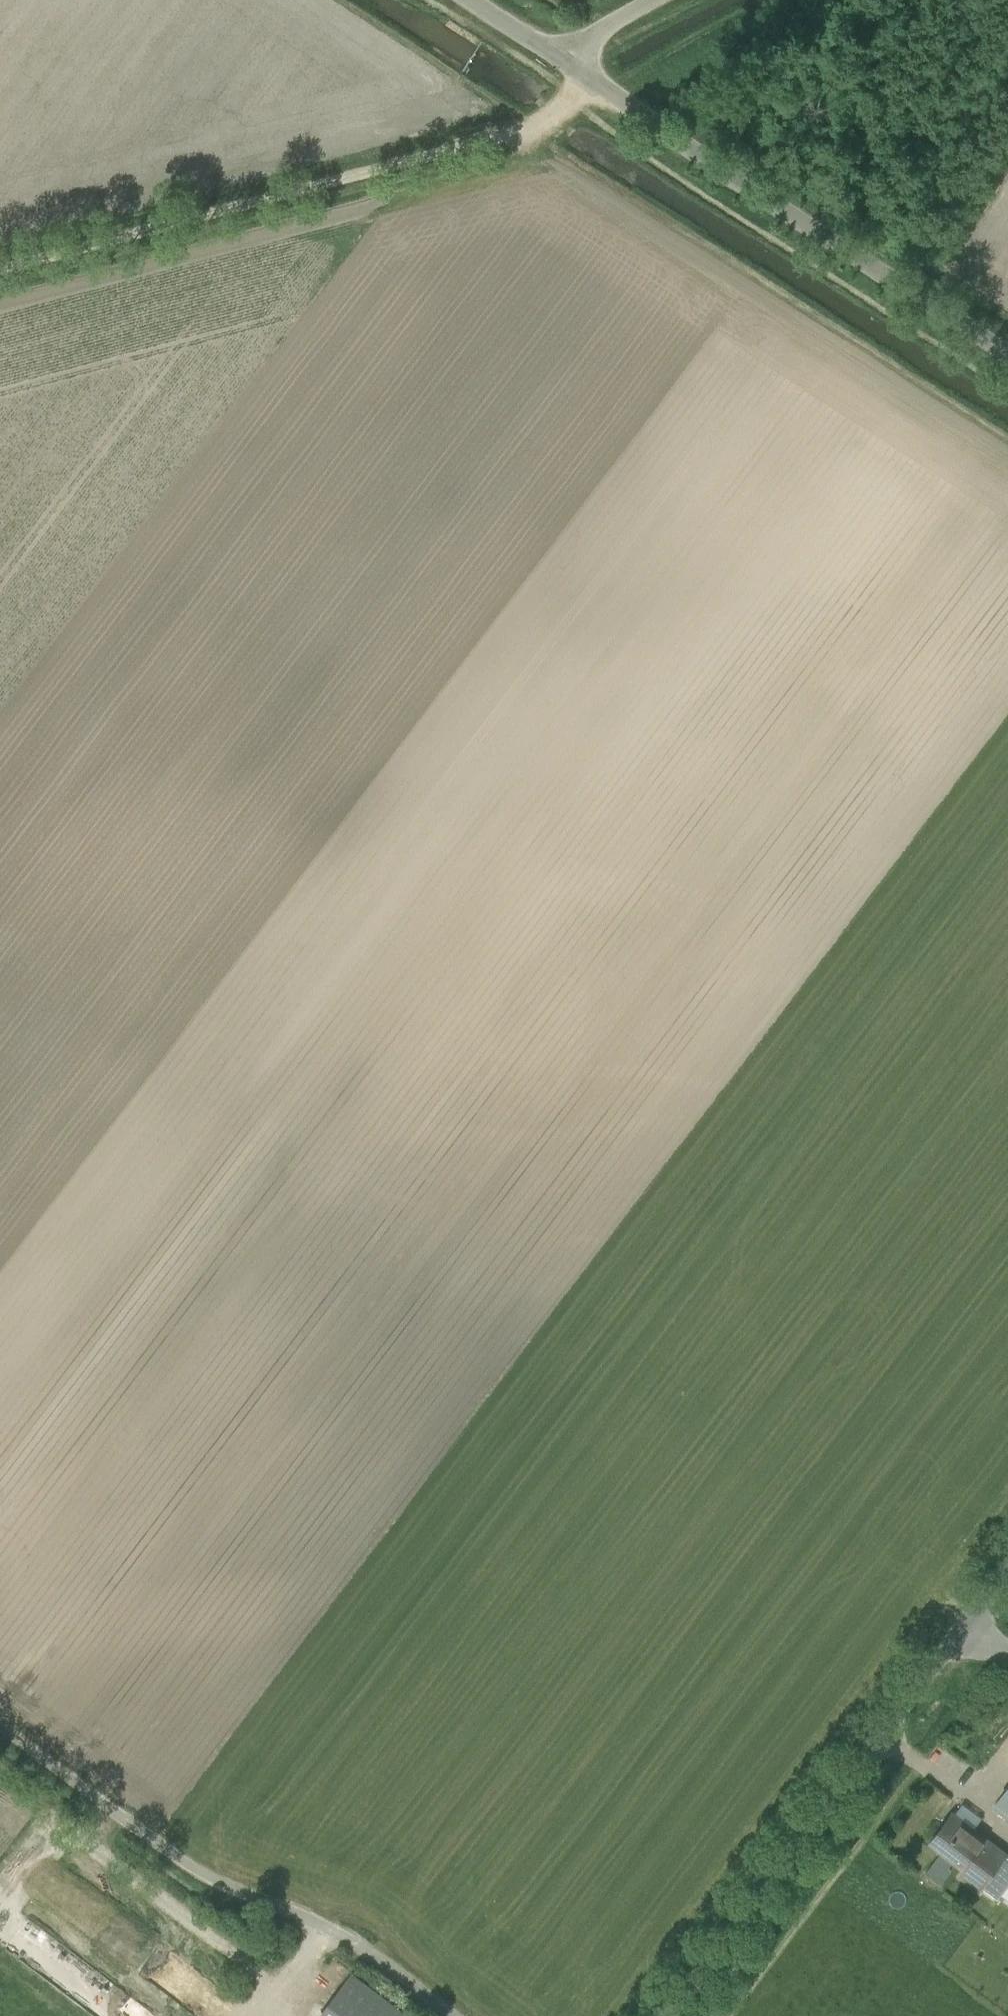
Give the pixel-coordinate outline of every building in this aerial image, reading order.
[(992,1809),(1007,1821),(1007,1787),(992,1809)] [(979,1891),(1006,1855),(952,1815),(930,1843),(968,1872),(963,1879),(979,1891)] [(924,1872),(937,1881),(948,1865),(935,1855),(924,1872)] [(352,1973),(320,2015),(409,2015),(352,1973)]
